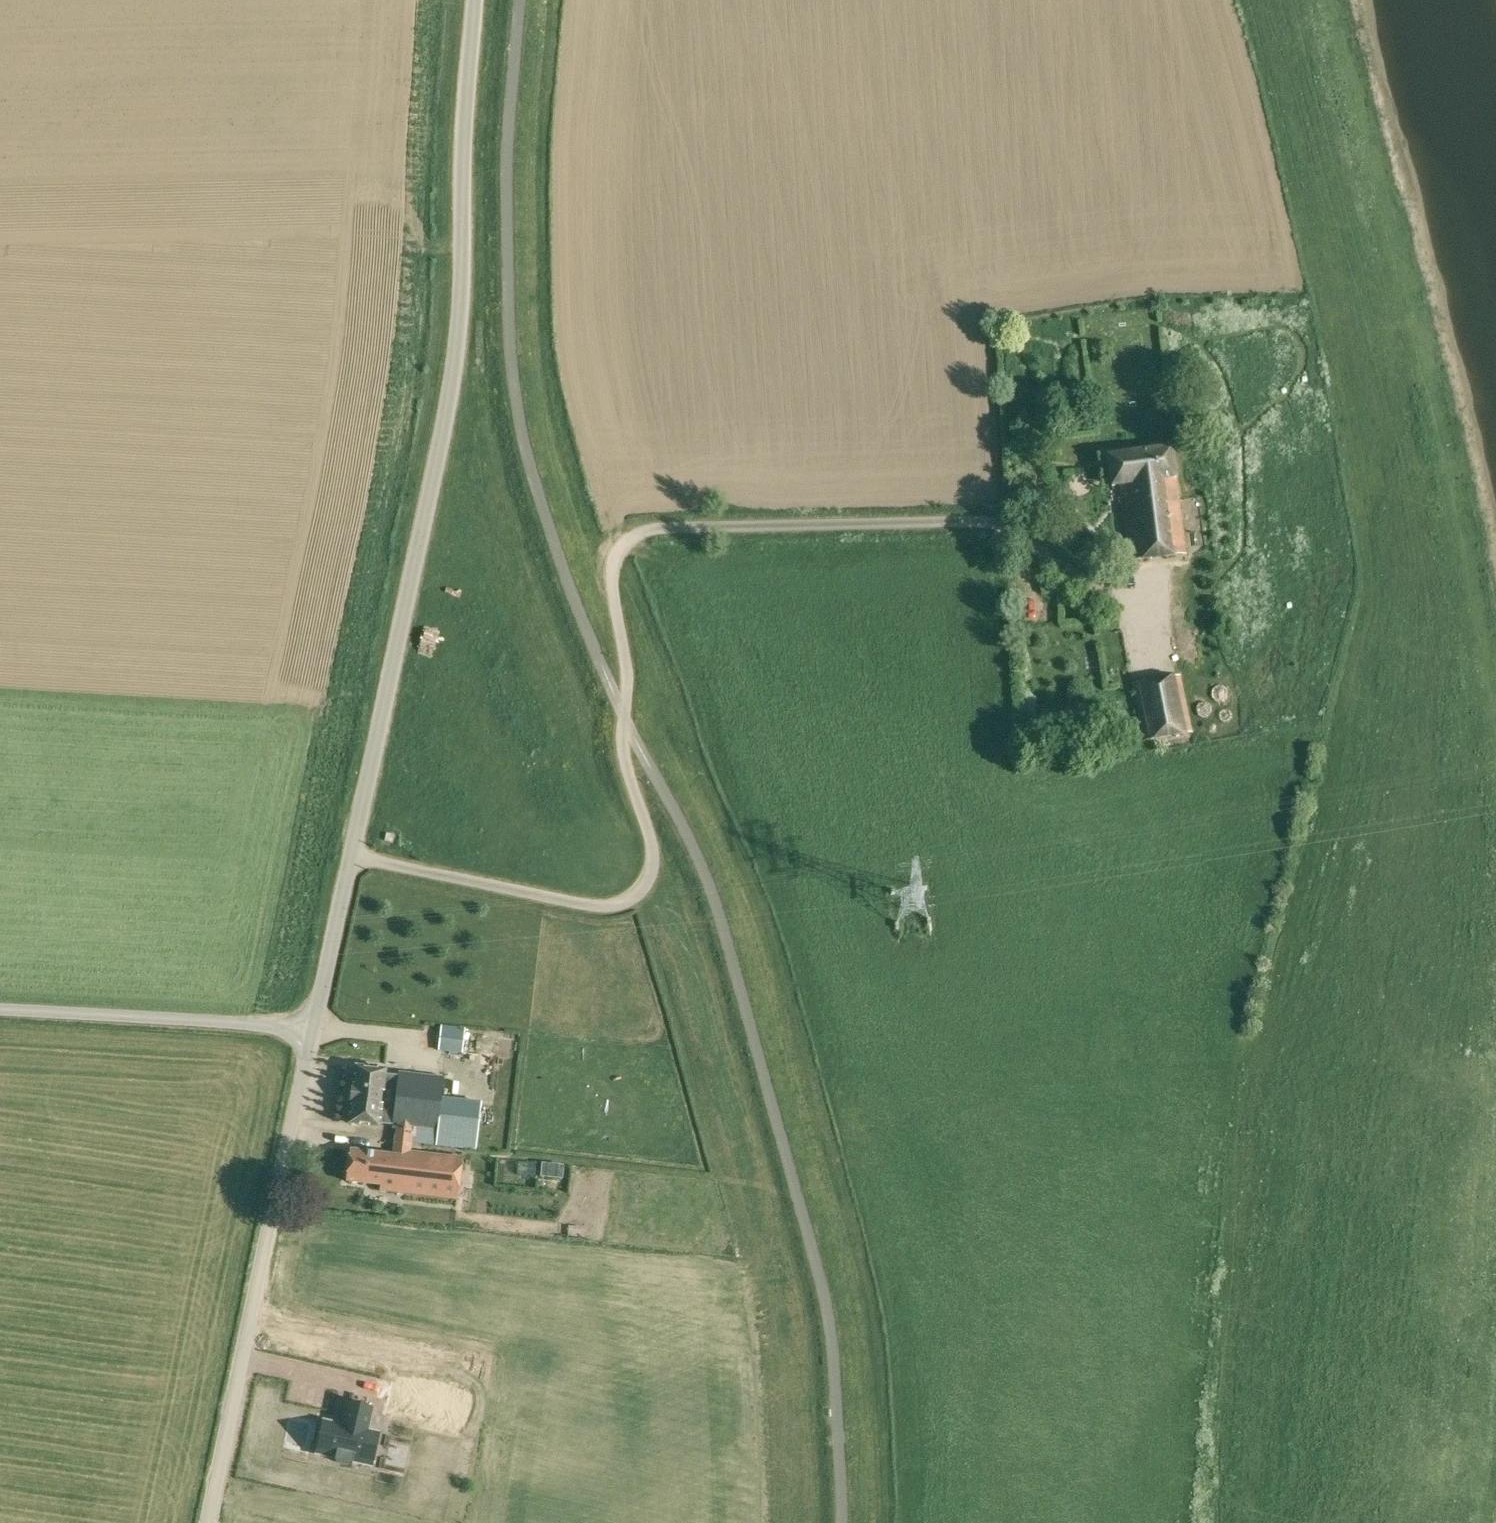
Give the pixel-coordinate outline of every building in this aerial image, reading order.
[(1119,485),(1130,560),(1186,554),(1171,447),(1108,456),(1112,485),(1119,485)] [(1132,684),(1133,687),(1144,740),(1192,732),(1181,675),(1132,684)] [(901,947),(911,945),(908,921),(898,922),(901,947)] [(393,1125),(398,1075),(370,1072),(371,1069),(343,1066),(340,1088),(338,1088),(337,1099),(339,1099),(336,1122),(378,1126),(379,1124),(393,1125)] [(398,1075),(393,1125),(392,1128),(396,1128),(393,1155),(350,1150),(347,1180),(380,1184),(380,1189),(457,1198),(462,1158),(410,1152),(413,1130),(438,1133),(442,1099),(444,1085),(444,1077),(399,1072),(398,1075)] [(479,1171),(475,1216),(583,1224),(586,1180),(479,1171)] [(377,1434),(366,1432),(371,1411),(346,1405),(341,1427),(323,1423),(316,1456),(334,1460),(333,1463),(350,1467),(351,1463),(370,1467),(377,1434)]
